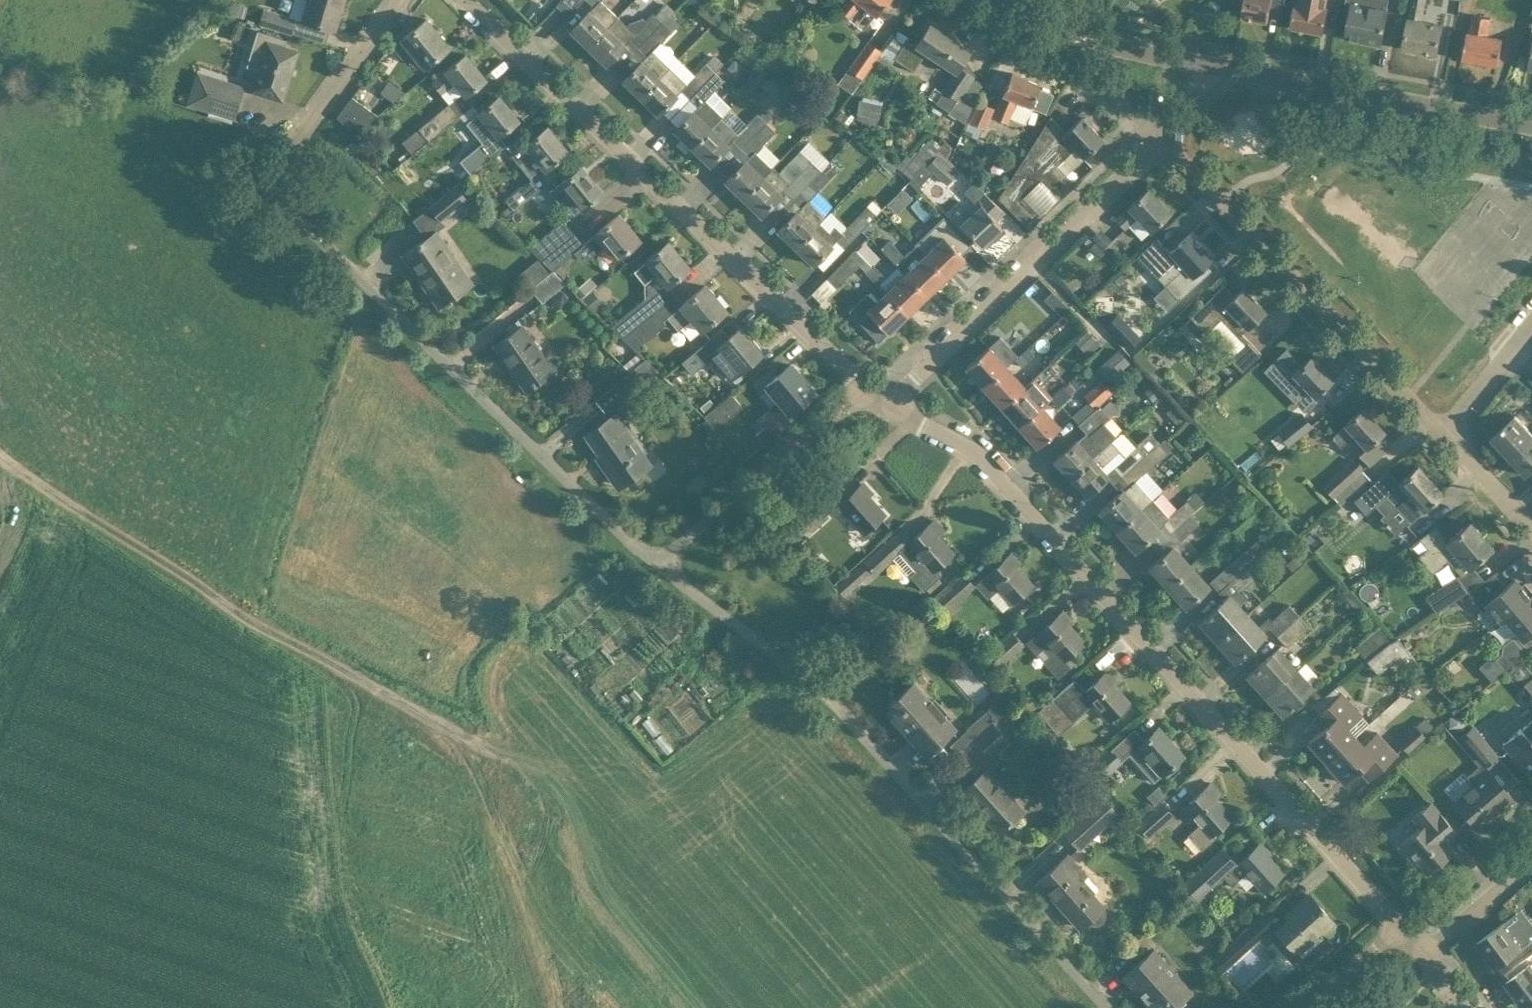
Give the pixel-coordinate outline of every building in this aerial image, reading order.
[(307,21),(321,25),(334,29),(339,14),(337,13),(341,0),(314,0),(307,21)] [(556,5),(569,15),(583,0),(559,0),(556,5)] [(571,30),(588,46),(618,16),(601,0),(587,0),(594,6),(571,30)] [(887,0),(848,0),(840,10),(849,17),(860,3),(876,14),(879,9),(887,0)] [(1242,17),(1268,22),(1271,6),(1283,8),(1283,4),(1295,6),(1296,3),(1297,0),(1245,0),(1242,17)] [(1326,0),(1297,0),(1296,3),(1295,6),(1291,26),(1323,32),(1327,8),(1324,8),(1326,0)] [(1345,3),(1352,4),(1350,17),(1346,36),(1381,43),(1388,10),(1387,9),(1389,0),(1346,0),(1345,3)] [(1424,5),(1425,0),(1413,0),(1413,3),(1410,20),(1409,19),(1407,27),(1404,47),(1437,53),(1442,25),(1421,21),(1424,5)] [(241,16),(245,5),(234,2),(231,13),(241,16)] [(618,16),(588,46),(606,63),(609,60),(624,45),(624,44),(629,39),(637,48),(663,22),(670,14),(673,11),(666,3),(655,14),(653,12),(646,20),(643,17),(629,22),(627,25),(618,16)] [(263,8),(259,22),(293,32),(297,18),(263,8)] [(626,77),(623,79),(640,96),(669,67),(652,50),(661,42),(672,31),(679,23),(670,14),(663,22),(637,48),(646,56),(626,77)] [(1488,36),(1491,18),(1473,14),(1470,32),(1468,31),(1463,58),(1498,65),(1503,39),(1488,36)] [(424,66),(449,46),(426,18),(402,38),(403,39),(394,46),(403,58),(409,58),(414,54),(424,66)] [(942,62),(956,41),(930,23),(916,44),(906,38),(894,58),(914,70),(916,66),(927,52),(942,62)] [(285,44),(287,37),(257,27),(246,63),(258,67),(251,87),(282,97),(297,47),(285,44)] [(965,123),(981,84),(958,68),(970,50),(956,41),(942,62),(954,69),(941,89),(944,90),(936,101),(949,110),(948,111),(965,123)] [(851,93),(858,83),(880,53),(866,43),(844,73),(845,73),(837,83),(851,93)] [(446,70),(432,81),(441,93),(455,82),(465,94),(466,94),(467,93),(485,78),(465,53),(445,69),(446,70)] [(669,67),(640,96),(658,113),(661,110),(676,95),(681,90),(689,98),(715,71),(714,71),(721,64),(712,56),(705,63),(694,74),(686,83),(669,67)] [(372,70),(361,84),(368,89),(378,74),(372,70)] [(197,71),(187,104),(235,118),(245,85),(197,71)] [(692,111),(675,129),(692,146),(721,117),(722,115),(731,107),(730,106),(714,91),(724,80),(715,71),(689,98),(697,106),(693,111),(692,111)] [(997,108),(994,116),(1007,122),(1009,117),(1016,100),(1032,107),(1045,112),(1053,94),(1038,87),(1040,84),(1011,72),(1002,94),(1003,95),(997,108)] [(383,89),(397,103),(407,93),(393,79),(383,89)] [(466,154),(460,159),(461,160),(471,172),(509,141),(501,132),(518,118),(499,95),(484,108),(479,112),(467,122),(475,132),(475,131),(483,142),(467,156),(466,154)] [(349,100),(337,116),(355,133),(378,114),(353,97),(352,96),(349,100)] [(857,113),(856,118),(862,120),(861,126),(875,129),(877,117),(880,104),(859,100),(857,113)] [(978,101),(969,121),(982,127),(985,128),(993,108),(978,101)] [(449,103),(418,128),(419,128),(428,140),(459,115),(452,105),(449,102),(449,103)] [(719,118),(692,146),(702,156),(707,161),(710,163),(718,155),(728,145),(727,144),(732,139),(741,148),(766,122),(767,120),(771,117),(762,108),(757,113),(747,123),(736,134),(719,118)] [(842,110),(836,117),(852,131),(858,124),(842,110)] [(1066,132),(1051,116),(999,199),(1014,214),(1028,228),(1093,167),(1092,166),(1074,183),(1057,166),(1075,149),(1083,157),(1103,138),(1082,116),(1066,132)] [(969,121),(965,133),(977,138),(982,127),(969,121)] [(735,171),(726,179),(744,196),(772,167),(769,165),(755,151),(775,131),(774,129),(766,122),(741,148),(749,156),(744,161),(735,171)] [(509,197),(506,200),(514,210),(548,182),(540,172),(545,168),(545,169),(559,157),(567,150),(547,125),(525,143),(525,144),(515,152),(516,153),(523,161),(520,164),(532,179),(523,186),(522,185),(508,196),(509,197)] [(419,128),(403,141),(409,148),(413,153),(428,140),(419,128)] [(945,140),(938,148),(941,151),(950,160),(956,148),(953,146),(948,142),(945,140)] [(772,167),(744,196),(761,213),(770,204),(779,195),(779,194),(787,186),(788,186),(795,193),(796,194),(820,169),(821,169),(828,162),(829,160),(826,158),(809,141),(808,141),(800,149),(779,171),(773,166),(772,167)] [(911,178),(908,181),(920,193),(923,190),(919,186),(921,184),(932,173),(934,170),(947,182),(955,173),(958,170),(959,169),(950,160),(941,151),(938,148),(921,166),(911,178)] [(912,158),(902,170),(911,178),(921,166),(912,158)] [(787,220),(778,229),(796,246),(814,228),(825,216),(808,200),(817,190),(837,170),(828,162),(821,169),(820,169),(796,194),(792,197),(801,206),(796,211),(787,220)] [(571,217),(584,207),(586,205),(602,192),(580,165),(565,178),(562,180),(550,190),(571,217)] [(455,185),(430,206),(441,219),(467,199),(455,185)] [(906,186),(889,202),(899,212),(916,196),(906,186)] [(1150,230),(1156,225),(1170,211),(1148,188),(1116,219),(1125,228),(1128,225),(1141,239),(1150,230)] [(962,204),(951,213),(961,223),(960,224),(966,230),(979,245),(982,242),(988,237),(992,241),(1004,230),(1003,228),(1000,225),(1001,225),(996,220),(1005,211),(991,197),(990,197),(985,193),(976,201),(981,206),(971,214),(962,204)] [(872,200),(867,205),(876,214),(882,208),(872,200)] [(510,205),(503,210),(506,214),(513,208),(510,205)] [(814,228),(796,246),(813,263),(815,261),(836,240),(844,248),(861,230),(869,222),(876,214),(867,205),(847,226),(842,232),(835,226),(824,237),(814,228)] [(574,232),(541,259),(552,270),(553,270),(574,252),(581,260),(586,260),(605,245),(615,258),(639,238),(619,213),(595,233),(596,234),(583,244),(574,232)] [(944,217),(915,244),(924,255),(945,276),(964,258),(964,259),(965,258),(960,253),(970,244),(944,217)] [(563,220),(530,248),(541,259),(574,232),(563,220)] [(869,222),(861,230),(867,235),(875,227),(869,222)] [(426,238),(406,252),(407,253),(431,288),(428,290),(439,306),(446,301),(447,302),(452,299),(451,297),(460,291),(466,287),(465,285),(447,259),(452,255),(436,231),(426,238)] [(1211,270),(1205,264),(1213,257),(1190,233),(1175,246),(1170,251),(1156,237),(1137,255),(1179,300),(1211,270)] [(889,239),(880,247),(897,265),(905,273),(926,295),(945,276),(924,255),(915,244),(904,255),(889,239)] [(646,260),(634,270),(644,283),(657,272),(667,285),(667,284),(689,266),(668,241),(646,259),(646,260)] [(1097,257),(1103,251),(1096,243),(1089,249),(1097,257)] [(827,277),(836,287),(836,286),(859,263),(850,253),(827,276),(827,277)] [(878,283),(886,276),(874,263),(867,270),(878,283)] [(542,301),(565,282),(553,270),(552,270),(531,288),(542,301)] [(1119,283),(1128,274),(1124,270),(1115,278),(1119,283)] [(1136,272),(1106,301),(1122,317),(1152,288),(1136,272)] [(905,273),(887,291),(907,313),(910,310),(914,306),(926,295),(905,273)] [(583,283),(576,289),(582,296),(589,290),(583,283)] [(1223,284),(1184,323),(1199,338),(1219,319),(1244,344),(1248,339),(1242,332),(1265,310),(1243,287),(1234,296),(1223,284)] [(668,315),(667,316),(668,316),(678,329),(680,327),(690,338),(702,328),(702,329),(725,310),(704,285),(683,303),(681,304),(682,305),(669,316),(668,315)] [(867,292),(848,310),(870,333),(878,342),(879,341),(878,341),(888,332),(888,333),(889,332),(888,332),(891,329),(895,325),(907,313),(887,291),(876,301),(867,292)] [(1052,291),(1044,298),(1054,308),(1061,300),(1052,291)] [(594,293),(586,299),(592,307),(600,301),(594,293)] [(645,298),(611,325),(623,337),(655,311),(647,301),(645,298)] [(655,311),(623,337),(635,348),(665,323),(663,320),(655,311)] [(1117,312),(1105,324),(1127,347),(1139,336),(1117,312)] [(537,383),(535,381),(553,369),(523,324),(511,333),(494,344),(525,388),(532,383),(534,385),(537,383)] [(703,343),(681,361),(692,373),(711,356),(729,379),(740,369),(741,369),(745,366),(761,353),(740,327),(726,339),(719,330),(703,343)] [(1084,347),(1097,338),(1091,329),(1077,338),(1084,347)] [(988,346),(966,366),(984,387),(1006,366),(1015,358),(1014,357),(1016,355),(1000,336),(988,346)] [(1242,371),(1261,352),(1248,339),(1244,344),(1229,358),(1242,371)] [(1022,366),(1035,355),(1027,345),(1016,355),(1014,357),(1015,358),(1022,366)] [(1286,347),(1263,369),(1264,370),(1267,368),(1304,406),(1332,379),(1310,356),(1301,365),(1286,349),(1287,348),(1286,347)] [(1108,379),(1128,361),(1118,349),(1098,367),(1108,379)] [(629,371),(612,385),(623,397),(657,369),(645,358),(634,367),(629,371)] [(1024,386),(1001,406),(1019,426),(1041,406),(1050,398),(1051,398),(1050,397),(1039,385),(1052,374),(1056,370),(1049,363),(1045,366),(1032,377),(1024,386)] [(764,426),(756,433),(764,443),(797,416),(792,409),(814,391),(791,364),(766,384),(765,385),(767,387),(768,386),(779,399),(783,404),(762,422),(765,426),(764,426)] [(1001,406),(1024,386),(1006,366),(984,387),(1001,406)] [(1095,408),(1112,393),(1101,380),(1084,395),(1095,408)] [(1153,401),(1162,393),(1153,383),(1144,391),(1153,401)] [(1057,405),(1069,394),(1063,386),(1050,397),(1051,398),(1050,398),(1057,405)] [(710,398),(700,406),(706,413),(715,405),(710,398)] [(1118,408),(1110,399),(1101,407),(1099,405),(1078,423),(1086,432),(1077,440),(1076,439),(1054,459),(1070,477),(1092,457),(1110,441),(1110,440),(1115,435),(1103,422),(1109,417),(1109,416),(1118,408)] [(720,402),(704,415),(706,418),(714,427),(714,428),(731,415),(733,413),(732,413),(731,412),(730,413),(720,402)] [(1178,424),(1184,419),(1172,405),(1166,411),(1178,424)] [(1037,446),(1052,433),(1060,426),(1041,406),(1019,426),(1037,446)] [(1392,443),(1382,433),(1384,431),(1362,408),(1345,424),(1332,436),(1341,446),(1349,438),(1361,450),(1359,452),(1369,464),(1392,443)] [(610,416),(585,433),(599,453),(600,454),(603,453),(606,458),(604,459),(621,484),(647,467),(621,430),(628,425),(618,411),(610,416)] [(1302,413),(1278,431),(1289,444),(1312,425),(1302,413)] [(1531,434),(1531,432),(1515,415),(1491,437),(1509,456),(1531,434)] [(1092,457),(1070,477),(1073,480),(1071,482),(1071,485),(1078,492),(1081,492),(1083,491),(1086,495),(1108,475),(1106,473),(1114,467),(1121,475),(1159,441),(1150,432),(1135,445),(1122,430),(1115,436),(1110,441),(1092,457)] [(1509,456),(1527,475),(1531,470),(1531,434),(1509,456)] [(1123,489),(1099,510),(1117,530),(1152,498),(1136,479),(1146,470),(1173,446),(1165,437),(1159,442),(1159,441),(1121,475),(1129,484),(1123,490),(1123,489)] [(1340,504),(1370,478),(1363,470),(1351,457),(1322,484),(1333,497),(1340,504)] [(1371,482),(1351,501),(1363,514),(1385,495),(1410,522),(1424,509),(1423,508),(1442,492),(1418,465),(1397,484),(1385,470),(1371,482)] [(864,532),(884,514),(868,496),(871,493),(862,483),(839,503),(864,532)] [(1152,498),(1117,530),(1135,549),(1147,538),(1164,523),(1171,531),(1190,514),(1202,503),(1194,493),(1171,514),(1168,517),(1152,498)] [(796,543),(827,515),(816,503),(786,531),(796,543)] [(1190,514),(1171,531),(1179,540),(1180,541),(1199,524),(1190,514)] [(953,553),(937,535),(943,530),(934,520),(899,550),(908,561),(917,553),(925,562),(911,575),(924,589),(940,574),(935,569),(953,553)] [(1427,547),(1417,555),(1432,573),(1447,559),(1460,573),(1460,574),(1471,565),(1492,547),(1469,521),(1448,540),(1442,534),(1427,547)] [(875,575),(898,553),(887,539),(863,560),(875,575)] [(1213,578),(1209,581),(1218,591),(1222,588),(1230,580),(1251,561),(1252,562),(1265,550),(1264,549),(1256,540),(1232,561),(1213,578)] [(1162,555),(1150,566),(1168,586),(1189,566),(1178,554),(1180,553),(1173,545),(1162,555)] [(1017,598),(1032,584),(1015,566),(1019,563),(1010,553),(995,567),(975,584),(987,597),(999,587),(1012,602),(1017,598)] [(1292,570),(1303,560),(1296,553),(1286,563),(1292,570)] [(1222,588),(1218,591),(1225,599),(1228,596),(1235,603),(1236,605),(1247,596),(1242,590),(1261,573),(1252,562),(1251,561),(1230,580),(1222,588)] [(843,595),(871,572),(863,562),(835,586),(843,595)] [(1189,566),(1168,586),(1186,606),(1208,585),(1201,577),(1200,578),(1189,566)] [(975,585),(964,572),(950,584),(949,582),(929,601),(945,619),(960,605),(957,601),(975,585)] [(1484,579),(1467,591),(1482,610),(1487,606),(1500,620),(1531,593),(1531,591),(1525,582),(1521,586),(1515,578),(1505,586),(1494,573),(1484,579)] [(1456,575),(1434,590),(1444,606),(1445,605),(1467,591),(1456,575)] [(1494,659),(1504,670),(1519,657),(1525,652),(1531,646),(1531,593),(1500,620),(1500,621),(1504,618),(1517,632),(1502,645),(1501,653),(1494,659)] [(1236,605),(1235,603),(1228,596),(1225,599),(1218,605),(1218,604),(1199,621),(1217,641),(1245,615),(1236,605)] [(1276,635),(1299,615),(1289,604),(1272,619),(1269,616),(1256,627),(1245,615),(1217,641),(1234,660),(1253,643),(1262,634),(1269,627),(1276,635)] [(1084,642),(1068,624),(1071,621),(1062,611),(1035,635),(1034,634),(1025,642),(1036,654),(1042,649),(1049,656),(1043,662),(1057,678),(1075,663),(1068,656),(1084,642)] [(1286,646),(1309,626),(1299,615),(1276,635),(1286,646)] [(1366,660),(1367,660),(1390,641),(1391,641),(1378,626),(1354,645),(1366,660)] [(999,667),(1024,644),(1012,631),(987,654),(999,667)] [(1397,637),(1391,641),(1390,641),(1367,660),(1378,674),(1398,658),(1406,668),(1416,660),(1397,637)] [(1293,668),(1283,657),(1276,649),(1266,658),(1266,657),(1247,674),(1265,694),(1284,677),(1293,668)] [(1519,657),(1504,670),(1518,687),(1523,688),(1523,692),(1531,692),(1531,701),(1531,702),(1531,673),(1519,657)] [(1282,713),(1301,696),(1310,687),(1293,668),(1284,677),(1265,694),(1282,713)] [(1072,720),(1093,702),(1109,720),(1113,715),(1128,702),(1112,683),(1115,680),(1107,671),(1092,684),(1085,691),(1074,678),(1038,710),(1047,720),(1061,708),(1072,720)] [(926,755),(956,728),(913,680),(892,699),(901,708),(891,716),(911,738),(917,734),(931,749),(925,754),(926,755)] [(1328,723),(1307,741),(1326,761),(1355,735),(1347,726),(1361,713),(1342,692),(1340,694),(1334,688),(1313,706),(1319,713),(1328,723)] [(997,717),(993,721),(1006,736),(1025,719),(1011,704),(997,717)] [(967,728),(949,744),(957,753),(974,738),(993,721),(997,717),(988,708),(966,728),(967,728)] [(1521,728),(1520,727),(1502,743),(1517,760),(1519,758),(1531,773),(1531,719),(1521,728)] [(1006,736),(993,721),(974,738),(991,757),(1009,740),(1006,736)] [(1408,752),(1426,736),(1415,724),(1397,741),(1408,752)] [(1496,755),(1472,726),(1460,737),(1484,765),(1496,755)] [(1110,746),(1084,770),(1097,784),(1130,754),(1154,781),(1165,771),(1164,771),(1182,755),(1158,727),(1144,740),(1134,728),(1112,748),(1110,746)] [(1396,753),(1377,732),(1363,744),(1355,735),(1326,761),(1344,782),(1364,763),(1374,774),(1396,753)] [(1454,801),(1465,814),(1478,829),(1495,815),(1493,812),(1499,806),(1511,796),(1506,790),(1518,780),(1496,755),(1484,765),(1481,762),(1478,765),(1466,775),(1474,784),(1454,801)] [(1024,809),(986,768),(959,792),(976,811),(978,809),(999,832),(1024,809)] [(1194,798),(1181,809),(1190,820),(1194,816),(1201,823),(1188,835),(1202,850),(1217,836),(1213,833),(1216,830),(1231,816),(1214,798),(1218,794),(1222,791),(1213,781),(1209,784),(1194,798)] [(1159,784),(1150,795),(1158,803),(1168,791),(1159,784)] [(1079,849),(1119,814),(1103,795),(1084,812),(1063,831),(1079,849)] [(1421,826),(1398,844),(1401,847),(1404,845),(1427,872),(1448,855),(1453,850),(1448,845),(1444,839),(1455,829),(1443,815),(1430,800),(1412,816),(1421,826)] [(1148,837),(1174,814),(1162,801),(1136,824),(1148,837)] [(1207,863),(1183,884),(1197,899),(1203,906),(1209,900),(1203,893),(1220,878),(1223,875),(1231,884),(1245,872),(1262,891),(1283,872),(1266,854),(1270,851),(1261,842),(1237,864),(1223,848),(1207,863)] [(1101,921),(1103,920),(1104,918),(1104,916),(1105,915),(1105,913),(1104,911),(1104,910),(1103,908),(1102,907),(1103,906),(1092,894),(1099,888),(1068,854),(1038,880),(1080,926),(1088,920),(1089,921),(1090,922),(1092,923),(1093,923),(1095,923),(1097,923),(1099,923),(1100,922),(1101,921)] [(1299,909),(1276,929),(1284,938),(1297,953),(1296,954),(1309,968),(1334,944),(1322,930),(1333,920),(1309,894),(1296,905),(1299,909)] [(1496,966),(1512,954),(1521,947),(1511,933),(1525,923),(1517,913),(1478,942),(1496,966)] [(1221,972),(1243,952),(1266,932),(1255,921),(1233,941),(1211,961),(1221,972)] [(1144,951),(1156,941),(1147,931),(1135,940),(1144,951)] [(1191,991),(1154,949),(1124,975),(1153,1007),(1171,1007),(1191,991)] [(1504,972),(1509,979),(1506,981),(1525,1006),(1531,1000),(1531,952),(1504,972)]
